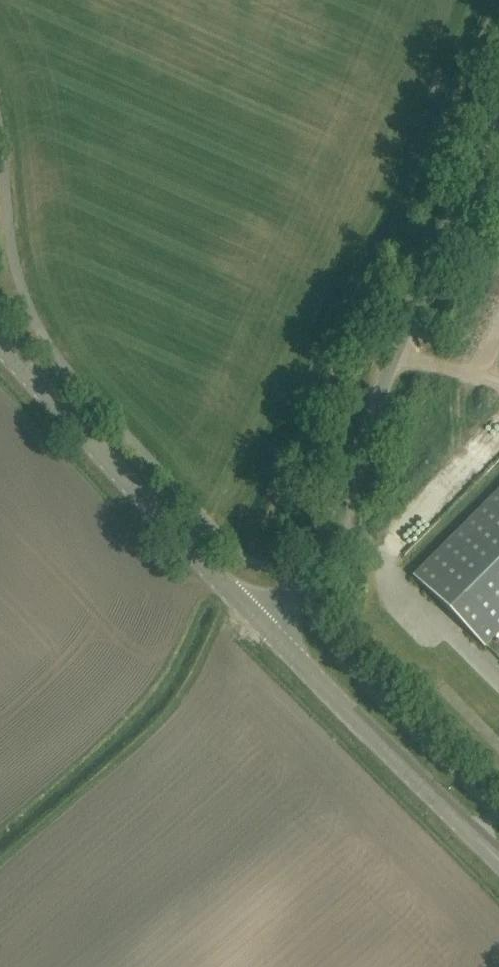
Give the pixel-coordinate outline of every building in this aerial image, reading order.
[(413,577),(484,647),(498,631),(498,490),(413,577)]
